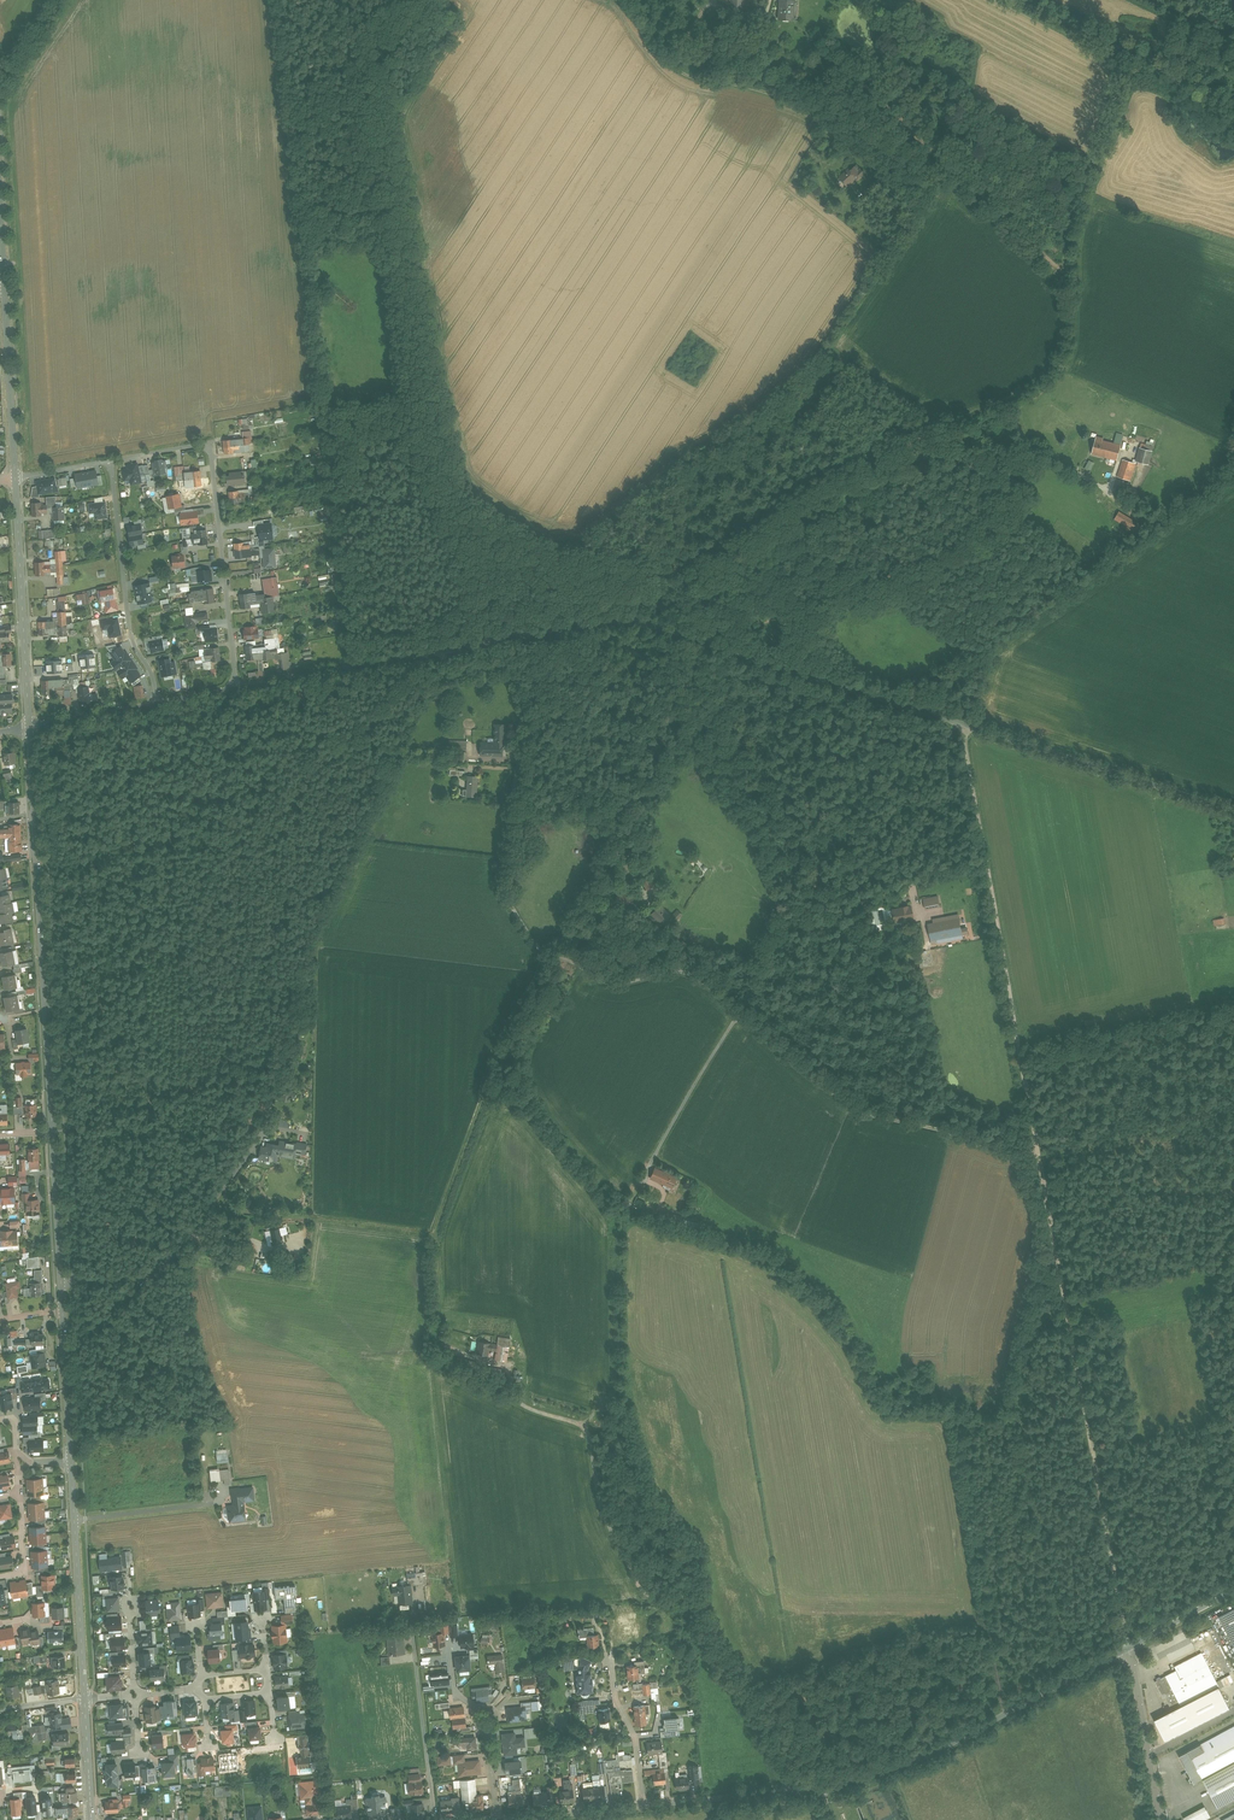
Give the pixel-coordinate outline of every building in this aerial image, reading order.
[(730,1),(731,1),(731,9),(742,10),(743,0),(730,0),(730,1)] [(798,2),(781,1),(780,18),(797,19),(798,2)] [(851,171),(849,169),(840,178),(848,186),(857,178),(858,179),(865,173),(861,169),(859,171),(855,167),(851,171)] [(239,438),(224,440),(224,447),(249,444),(249,443),(253,443),(251,430),(243,431),(244,441),(239,441),(239,438)] [(1116,433),(1113,443),(1121,445),(1124,435),(1116,433)] [(1103,438),(1097,436),(1092,454),(1103,456),(1107,441),(1103,440),(1103,438)] [(1113,443),(1107,441),(1103,456),(1117,460),(1121,445),(1113,443)] [(249,444),(224,447),(225,454),(255,450),(254,443),(253,443),(249,443),(249,444)] [(1139,448),(1137,448),(1134,462),(1136,463),(1143,464),(1146,450),(1139,448)] [(162,459),(155,460),(156,462),(153,462),(154,469),(150,469),(150,473),(158,471),(158,474),(166,473),(165,467),(167,467),(166,460),(162,461),(162,459)] [(1084,468),(1090,471),(1094,463),(1089,460),(1084,468)] [(1136,464),(1126,461),(1121,477),(1130,481),(1136,464)] [(137,463),(128,465),(129,469),(123,470),(126,479),(129,478),(134,481),(134,483),(141,481),(140,476),(138,466),(137,463)] [(144,464),(138,466),(140,476),(146,475),(144,465),(144,464)] [(200,471),(191,472),(191,475),(185,475),(186,479),(201,478),(200,471)] [(96,472),(76,476),(77,479),(78,487),(78,489),(99,485),(97,476),(96,472)] [(230,476),(227,476),(228,484),(240,483),(240,481),(245,481),(244,474),(241,475),(230,476)] [(55,478),(37,481),(38,486),(39,493),(53,491),(53,488),(53,487),(56,486),(55,478)] [(186,479),(181,480),(182,484),(186,484),(186,486),(202,485),(201,478),(186,479)] [(38,486),(33,486),(31,497),(40,497),(39,493),(38,486)] [(249,489),(229,491),(230,498),(245,496),(244,492),(249,492),(249,489)] [(179,494),(167,496),(170,508),(174,507),(181,505),(179,494)] [(56,496),(47,497),(47,504),(48,504),(48,508),(54,507),(63,506),(63,502),(56,502),(56,496)] [(245,496),(230,498),(231,505),(243,504),(243,501),(245,501),(245,496)] [(77,512),(85,511),(84,501),(77,501),(77,512)] [(96,503),(90,503),(89,503),(89,504),(90,509),(95,509),(96,518),(96,519),(96,518),(107,517),(108,517),(106,502),(106,501),(106,502),(104,502),(96,503)] [(63,506),(54,507),(48,508),(48,512),(54,512),(55,520),(65,519),(64,506),(63,506)] [(191,513),(188,513),(182,514),(182,516),(181,517),(181,518),(181,519),(182,520),(183,521),(182,521),(183,523),(198,522),(197,514),(197,512),(194,512),(191,512),(191,513)] [(1119,512),(1112,522),(1132,535),(1138,525),(1119,512)] [(130,536),(141,534),(142,533),(140,524),(134,525),(128,526),(130,536)] [(55,529),(43,530),(43,539),(56,537),(55,529)] [(207,530),(195,531),(195,533),(187,534),(187,532),(182,532),(183,540),(183,539),(192,538),(207,536),(207,530)] [(260,533),(251,534),(252,540),(254,540),(254,541),(258,540),(261,540),(260,533)] [(143,543),(141,534),(130,536),(129,536),(131,545),(137,544),(143,543)] [(207,536),(192,538),(183,539),(183,540),(184,546),(188,545),(188,543),(193,542),(194,545),(208,543),(207,536)] [(243,542),(234,543),(236,557),(245,556),(244,553),(250,552),(250,548),(250,544),(244,545),(243,542)] [(250,552),(244,553),(245,556),(260,554),(259,546),(250,548),(250,552)] [(265,549),(263,549),(264,557),(264,567),(275,566),(274,548),(265,549)] [(45,561),(35,562),(36,569),(51,568),(63,565),(65,565),(65,563),(63,563),(62,550),(56,551),(56,557),(55,557),(55,559),(56,559),(57,563),(51,564),(51,561),(45,561)] [(184,555),(173,556),(174,567),(185,566),(184,555)] [(310,562),(311,572),(318,572),(318,561),(310,562)] [(63,565),(51,568),(36,569),(36,575),(45,575),(51,575),(51,572),(57,572),(58,584),(69,583),(69,576),(64,577),(63,565)] [(201,567),(195,567),(190,568),(191,575),(198,574),(197,571),(202,570),(201,567)] [(202,570),(197,571),(198,574),(198,581),(212,580),(211,569),(202,570)] [(135,594),(152,591),(150,582),(134,585),(135,594)] [(274,584),(264,585),(265,593),(264,593),(264,594),(265,594),(266,597),(272,596),(279,595),(278,587),(274,588),(274,584)] [(58,588),(47,589),(48,596),(59,595),(58,588)] [(114,588),(99,591),(101,601),(106,600),(107,606),(116,605),(115,598),(116,598),(114,588)] [(204,589),(192,591),(192,592),(189,593),(190,598),(198,596),(214,595),(213,588),(204,589)] [(154,600),(152,591),(135,594),(137,604),(154,600)] [(255,593),(240,594),(241,601),(256,599),(266,598),(266,597),(265,594),(264,594),(256,595),(255,593)] [(214,595),(198,596),(192,597),(192,601),(205,600),(205,603),(215,602),(214,595)] [(272,596),(266,597),(266,598),(256,599),(257,604),(261,603),(262,612),(276,610),(276,604),(273,604),(272,596)] [(256,599),(241,601),(242,608),(251,607),(250,604),(257,604),(256,599)] [(65,600),(58,601),(59,612),(66,611),(65,600)] [(54,620),(39,621),(40,628),(55,627),(67,624),(73,623),(72,616),(69,617),(69,618),(67,618),(67,617),(66,612),(66,611),(59,612),(58,612),(58,617),(54,617),(54,620)] [(207,612),(188,614),(189,621),(187,621),(187,628),(196,627),(195,621),(197,620),(208,618),(207,612)] [(110,638),(122,636),(118,619),(102,622),(103,630),(108,629),(110,638)] [(55,627),(40,628),(40,635),(55,634),(55,632),(56,632),(56,631),(60,631),(60,636),(68,635),(67,627),(67,624),(55,627)] [(210,628),(205,629),(205,631),(204,633),(204,636),(206,637),(206,641),(218,639),(217,628),(210,628)] [(246,630),(244,630),(245,638),(259,637),(258,629),(257,629),(246,630)] [(1,647),(0,640),(10,640),(9,632),(9,630),(6,630),(0,631),(0,647),(1,647)] [(155,635),(144,637),(146,646),(149,646),(148,641),(155,639),(155,635)] [(155,639),(148,641),(149,646),(150,653),(151,652),(165,649),(165,650),(165,649),(163,638),(155,639)] [(265,643),(255,645),(255,647),(261,647),(262,651),(271,650),(276,649),(275,642),(265,643)] [(111,653),(118,648),(115,644),(106,646),(111,653)] [(117,670),(132,660),(129,656),(128,657),(120,646),(118,648),(111,653),(115,660),(117,661),(113,664),(117,670)] [(219,646),(210,647),(210,650),(204,651),(205,655),(220,653),(219,646)] [(271,650),(262,651),(262,658),(275,656),(275,654),(280,653),(284,653),(283,648),(276,649),(271,650)] [(262,651),(247,652),(247,659),(258,658),(259,662),(263,662),(262,658),(262,651)] [(284,653),(280,653),(281,662),(288,661),(289,661),(288,652),(284,653)] [(220,653),(205,655),(205,659),(208,659),(208,661),(221,660),(220,653)] [(0,654),(0,665),(4,665),(5,665),(5,664),(11,664),(10,654),(4,654),(0,654)] [(94,654),(80,655),(81,668),(96,666),(94,654)] [(160,660),(163,674),(173,672),(173,671),(172,668),(176,667),(175,661),(171,662),(170,658),(160,660)] [(55,672),(62,672),(61,660),(54,661),(55,672)] [(134,664),(132,660),(117,670),(121,676),(125,673),(126,675),(131,682),(138,677),(140,675),(133,664),(134,664)] [(55,672),(54,661),(47,661),(47,673),(55,672)] [(141,680),(138,677),(131,682),(133,685),(141,680)] [(69,679),(42,681),(42,688),(58,687),(70,684),(74,683),(73,679),(69,679)] [(141,685),(135,686),(137,698),(144,697),(142,685),(141,685)] [(93,695),(89,693),(88,686),(78,688),(81,700),(82,699),(87,703),(88,705),(94,703),(94,702),(98,701),(97,694),(93,695)] [(0,695),(0,703),(12,702),(13,703),(13,694),(0,695)] [(0,703),(0,711),(13,710),(12,702),(0,703)] [(505,725),(496,725),(495,743),(503,743),(505,743),(505,725)] [(495,743),(482,743),(481,754),(503,755),(503,743),(495,743)] [(14,752),(5,753),(6,763),(15,762),(14,752)] [(478,776),(468,776),(467,790),(464,789),(463,796),(477,797),(478,776)] [(19,801),(9,802),(10,813),(20,812),(19,801)] [(9,824),(9,825),(5,825),(5,828),(0,829),(0,832),(0,833),(21,832),(21,823),(9,824)] [(21,832),(0,833),(0,837),(5,837),(6,840),(10,839),(11,851),(22,850),(21,832)] [(0,878),(0,888),(9,886),(7,877),(0,878)] [(654,885),(649,878),(643,882),(648,889),(654,885)] [(0,892),(0,904),(11,902),(10,894),(3,895),(2,891),(0,892)] [(633,895),(617,892),(615,905),(631,907),(633,895)] [(937,896),(924,899),(926,907),(939,905),(937,896)] [(0,904),(0,908),(0,909),(0,913),(12,911),(14,911),(13,901),(11,902),(0,904)] [(671,915),(660,905),(658,907),(656,905),(653,907),(656,910),(652,914),(662,924),(671,915)] [(906,905),(889,908),(890,915),(907,912),(906,905)] [(876,919),(872,919),(873,931),(881,930),(880,926),(886,925),(885,921),(883,922),(882,917),(884,916),(884,914),(880,914),(879,908),(872,909),(873,915),(875,914),(876,919)] [(0,913),(0,922),(6,921),(13,919),(12,911),(0,913)] [(679,912),(672,918),(674,921),(682,915),(679,912)] [(934,923),(928,924),(931,939),(937,938),(938,942),(962,938),(958,915),(933,919),(934,923)] [(12,927),(5,928),(6,930),(0,932),(2,944),(15,942),(15,941),(14,941),(13,935),(12,927)] [(13,950),(1,952),(4,965),(16,963),(13,950)] [(15,974),(3,976),(5,989),(18,987),(15,974)] [(17,995),(5,997),(7,1005),(8,1005),(8,1010),(8,1011),(15,1009),(20,1008),(17,995)] [(27,1028),(16,1030),(18,1038),(19,1043),(30,1041),(27,1028)] [(31,1062),(17,1063),(17,1073),(22,1073),(22,1075),(27,1075),(27,1073),(31,1072),(31,1062)] [(284,1091),(283,1095),(285,1095),(283,1101),(287,1102),(289,1097),(294,1099),(295,1093),(284,1091)] [(36,1104),(26,1105),(27,1116),(37,1116),(36,1104)] [(0,1114),(0,1124),(8,1123),(8,1113),(2,1114),(0,1114)] [(288,1144),(286,1143),(286,1142),(280,1141),(279,1145),(278,1154),(289,1155),(289,1154),(295,1155),(296,1149),(302,1150),(301,1153),(305,1154),(307,1143),(299,1142),(298,1144),(289,1143),(288,1143),(288,1144)] [(0,1144),(0,1154),(1,1164),(13,1163),(13,1153),(10,1153),(10,1143),(0,1144)] [(274,1145),(272,1145),(271,1145),(271,1144),(270,1143),(268,1143),(267,1147),(262,1146),(260,1158),(277,1161),(278,1154),(279,1145),(275,1144),(274,1144),(274,1145)] [(38,1148),(28,1148),(29,1160),(28,1160),(28,1162),(30,1162),(30,1169),(40,1168),(38,1148)] [(668,1174),(655,1169),(651,1177),(664,1183),(668,1174)] [(676,1178),(668,1174),(664,1183),(672,1187),(676,1178)] [(14,1188),(6,1188),(7,1203),(15,1202),(14,1188)] [(30,1200),(27,1200),(28,1214),(39,1213),(38,1199),(30,1200)] [(658,1216),(649,1214),(648,1219),(656,1222),(658,1216)] [(280,1228),(270,1230),(273,1241),(274,1241),(275,1245),(284,1243),(280,1228)] [(2,1231),(3,1232),(0,1232),(0,1245),(3,1245),(4,1245),(8,1245),(7,1230),(2,1231)] [(17,1231),(10,1232),(10,1230),(7,1230),(8,1245),(12,1245),(13,1244),(18,1244),(17,1231)] [(39,1256),(27,1258),(28,1268),(40,1267),(39,1256)] [(35,1282),(31,1283),(31,1288),(24,1288),(25,1295),(32,1295),(41,1294),(41,1293),(44,1292),(44,1289),(43,1289),(43,1277),(35,1277),(35,1282)] [(19,1281),(6,1283),(8,1292),(9,1298),(18,1296),(16,1288),(20,1287),(19,1281)] [(39,1332),(32,1332),(32,1338),(32,1344),(44,1344),(43,1334),(39,1334),(39,1332)] [(511,1339),(499,1337),(496,1351),(495,1360),(507,1362),(511,1339)] [(490,1343),(479,1341),(477,1353),(488,1355),(489,1349),(496,1351),(497,1345),(490,1344),(490,1343)] [(38,1353),(31,1355),(33,1367),(46,1365),(44,1353),(44,1352),(38,1353)] [(26,1365),(15,1365),(16,1373),(27,1372),(26,1365)] [(502,1370),(487,1367),(485,1374),(501,1377),(502,1370)] [(36,1379),(36,1380),(30,1381),(29,1379),(24,1380),(24,1382),(22,1382),(22,1387),(22,1391),(50,1388),(49,1379),(42,1380),(42,1378),(36,1379)] [(16,1387),(7,1389),(8,1393),(11,1393),(12,1399),(17,1398),(16,1388),(16,1387)] [(46,1392),(35,1394),(35,1398),(40,1397),(40,1400),(46,1400),(46,1392)] [(8,1393),(4,1394),(5,1396),(1,1397),(3,1410),(7,1409),(7,1407),(13,1406),(12,1399),(11,1393),(8,1393)] [(35,1398),(25,1398),(26,1409),(41,1408),(40,1400),(40,1397),(35,1398)] [(38,1416),(24,1416),(24,1425),(37,1424),(38,1424),(38,1420),(38,1416)] [(37,1424),(24,1425),(23,1425),(24,1434),(30,1433),(38,1433),(37,1429),(38,1429),(38,1428),(37,1428),(37,1424)] [(35,1440),(30,1440),(30,1444),(31,1451),(44,1450),(43,1440),(35,1440)] [(0,1454),(0,1463),(11,1461),(9,1452),(5,1453),(0,1454)] [(217,1454),(218,1462),(229,1460),(227,1452),(217,1454)] [(228,1469),(219,1470),(220,1480),(224,1480),(225,1484),(230,1484),(228,1469)] [(3,1476),(3,1475),(0,1475),(0,1487),(3,1487),(3,1488),(9,1487),(8,1484),(10,1484),(8,1475),(3,1476)] [(31,1479),(27,1479),(28,1487),(43,1486),(42,1478),(31,1479)] [(43,1486),(28,1487),(28,1495),(31,1495),(41,1494),(43,1494),(43,1486)] [(253,1487),(240,1488),(240,1487),(232,1488),(233,1496),(236,1496),(236,1499),(235,1499),(235,1504),(229,1505),(230,1520),(245,1518),(243,1500),(254,1499),(253,1487)] [(34,1502),(29,1503),(29,1511),(44,1510),(44,1502),(34,1502)] [(5,1505),(2,1506),(1,1505),(0,1506),(0,1518),(5,1517),(5,1518),(12,1517),(10,1506),(9,1504),(5,1505)] [(44,1510),(29,1511),(30,1519),(35,1519),(45,1518),(44,1510)] [(32,1527),(30,1527),(31,1535),(46,1534),(45,1526),(43,1526),(32,1527)] [(46,1534),(31,1535),(31,1543),(44,1542),(46,1542),(46,1534)] [(11,1537),(1,1539),(3,1549),(15,1547),(14,1542),(15,1542),(14,1536),(11,1537)] [(34,1551),(32,1551),(32,1559),(47,1558),(47,1550),(45,1550),(34,1551)] [(6,1557),(0,1558),(2,1568),(12,1566),(14,1564),(12,1556),(6,1557)] [(120,1557),(100,1559),(101,1569),(121,1567),(120,1557)] [(47,1558),(32,1559),(33,1567),(35,1567),(46,1566),(48,1566),(47,1558)] [(423,1572),(416,1572),(416,1576),(407,1577),(408,1585),(410,1584),(410,1585),(424,1584),(423,1572)] [(53,1575),(43,1575),(43,1585),(43,1588),(44,1588),(56,1588),(56,1582),(54,1583),(53,1575)] [(117,1576),(111,1577),(112,1588),(119,1587),(124,1587),(124,1584),(124,1583),(124,1579),(123,1579),(123,1576),(121,1575),(118,1575),(117,1576)] [(26,1579),(22,1580),(22,1581),(19,1582),(21,1596),(29,1595),(29,1594),(27,1583),(26,1579)] [(19,1582),(15,1583),(15,1581),(11,1582),(13,1597),(21,1596),(19,1582)] [(408,1585),(398,1586),(398,1587),(393,1587),(394,1594),(399,1594),(400,1603),(408,1603),(412,1602),(410,1585),(410,1584),(408,1585)] [(292,1586),(276,1587),(277,1598),(285,1597),(285,1605),(293,1604),(292,1586)] [(263,1591),(254,1592),(256,1609),(267,1608),(266,1598),(265,1591),(263,1591)] [(222,1592),(207,1594),(208,1607),(221,1605),(221,1602),(223,1601),(222,1592)] [(114,1597),(107,1597),(107,1598),(108,1610),(119,1609),(118,1596),(114,1597)] [(246,1597),(231,1599),(232,1609),(247,1608),(247,1604),(246,1597)] [(204,1598),(196,1599),(197,1603),(199,1603),(200,1609),(205,1609),(204,1598)] [(158,1599),(146,1600),(148,1615),(157,1614),(157,1607),(159,1607),(158,1599)] [(44,1602),(34,1603),(34,1616),(44,1615),(44,1602)] [(180,1602),(172,1602),(172,1608),(167,1609),(169,1620),(181,1618),(182,1618),(181,1612),(180,1602)] [(197,1603),(188,1604),(189,1616),(200,1615),(200,1609),(199,1603),(197,1603)] [(637,1604),(612,1607),(613,1614),(638,1612),(637,1604)] [(63,1607),(53,1607),(54,1618),(64,1617),(63,1607)] [(1219,1616),(1233,1645),(1233,1608),(1219,1616)] [(606,1609),(586,1610),(587,1617),(599,1616),(599,1619),(607,1618),(606,1609)] [(292,1614),(282,1615),(283,1623),(293,1622),(292,1614)] [(118,1616),(107,1617),(108,1621),(106,1623),(109,1626),(109,1629),(122,1628),(121,1616),(118,1616)] [(248,1621),(235,1622),(237,1639),(251,1637),(250,1628),(248,1629),(248,1621)] [(214,1623),(213,1623),(211,1625),(211,1628),(210,1629),(211,1633),(211,1634),(220,1633),(222,1632),(221,1623),(214,1623)] [(179,1624),(170,1625),(171,1634),(180,1633),(179,1624)] [(285,1624),(273,1626),(273,1630),(273,1631),(273,1637),(274,1637),(275,1642),(287,1641),(285,1624)] [(457,1624),(449,1625),(449,1632),(450,1637),(458,1636),(457,1624)] [(633,1624),(623,1626),(625,1642),(635,1641),(633,1624)] [(13,1627),(9,1628),(9,1629),(6,1630),(8,1644),(16,1643),(15,1637),(13,1627)] [(593,1627),(579,1628),(580,1637),(587,1636),(589,1647),(599,1645),(598,1633),(594,1634),(593,1627)] [(0,1630),(0,1642),(0,1645),(1,1645),(8,1644),(6,1630),(3,1631),(2,1629),(0,1630)] [(30,1629),(21,1630),(22,1637),(23,1643),(24,1643),(31,1641),(32,1641),(30,1632),(30,1629)] [(30,1632),(32,1641),(31,1641),(32,1644),(40,1643),(39,1637),(38,1630),(30,1632)] [(55,1630),(54,1630),(55,1632),(48,1632),(49,1642),(59,1641),(59,1640),(64,1640),(64,1631),(64,1630),(55,1630)] [(148,1631),(139,1632),(139,1635),(137,1636),(138,1641),(140,1641),(140,1644),(152,1643),(151,1631),(148,1631)] [(184,1634),(180,1634),(180,1633),(171,1634),(171,1638),(177,1637),(178,1650),(192,1648),(190,1635),(185,1636),(184,1634)] [(443,1633),(433,1634),(434,1646),(439,1646),(440,1647),(442,1646),(444,1645),(445,1645),(443,1633)] [(473,1634),(460,1635),(461,1647),(474,1646),(473,1634)] [(491,1644),(492,1635),(481,1634),(480,1643),(491,1644)] [(402,1636),(387,1638),(389,1655),(404,1653),(402,1636)] [(115,1638),(111,1638),(111,1639),(112,1648),(125,1647),(125,1637),(115,1638)] [(255,1645),(249,1645),(248,1645),(246,1645),(246,1646),(240,1646),(240,1649),(241,1657),(241,1656),(246,1656),(248,1657),(248,1658),(250,1657),(250,1658),(250,1657),(251,1656),(252,1656),(252,1655),(256,1655),(255,1645)] [(214,1649),(208,1650),(210,1661),(220,1660),(220,1659),(222,1656),(222,1653),(219,1650),(219,1649),(214,1649)] [(240,1649),(232,1650),(233,1660),(241,1660),(241,1656),(241,1657),(240,1649)] [(470,1650),(470,1654),(471,1659),(479,1658),(478,1649),(470,1650)] [(144,1652),(139,1653),(140,1663),(151,1662),(150,1653),(150,1652),(144,1652)] [(1202,1652),(1175,1666),(1177,1670),(1161,1678),(1161,1677),(1160,1677),(1157,1678),(1157,1679),(1158,1680),(1155,1681),(1163,1696),(1165,1695),(1172,1710),(1155,1719),(1166,1740),(1230,1707),(1219,1685),(1202,1652)] [(46,1653),(35,1655),(36,1662),(41,1661),(41,1662),(48,1661),(47,1657),(46,1653)] [(277,1654),(274,1655),(275,1668),(277,1668),(278,1669),(284,1668),(285,1667),(286,1666),(286,1662),(287,1662),(287,1658),(286,1658),(285,1654),(277,1654)] [(470,1654),(456,1655),(457,1669),(471,1668),(471,1659),(470,1654)] [(502,1654),(487,1656),(488,1664),(496,1663),(497,1671),(504,1670),(502,1654)] [(118,1655),(113,1656),(114,1658),(112,1659),(113,1662),(114,1663),(114,1665),(126,1665),(126,1655),(118,1655)] [(64,1656),(53,1656),(53,1657),(51,1657),(52,1667),(65,1666),(64,1656)] [(389,1656),(380,1657),(381,1665),(390,1664),(389,1656)] [(583,1658),(564,1659),(565,1669),(579,1668),(582,1660),(583,1658)] [(583,1658),(582,1660),(579,1668),(587,1669),(591,1661),(583,1658)] [(190,1659),(181,1660),(182,1667),(181,1667),(182,1672),(186,1672),(188,1673),(190,1671),(194,1671),(194,1668),(195,1667),(194,1663),(192,1663),(192,1659),(190,1659)] [(635,1665),(627,1666),(628,1678),(639,1677),(638,1673),(645,1672),(644,1660),(634,1661),(635,1665)] [(161,1669),(150,1670),(151,1680),(165,1678),(165,1670),(164,1668),(161,1669)] [(587,1669),(579,1668),(579,1673),(576,1673),(578,1693),(582,1692),(582,1694),(584,1696),(587,1696),(589,1694),(589,1692),(593,1691),(592,1685),(593,1685),(593,1677),(591,1678),(591,1672),(588,1672),(587,1669)] [(434,1686),(450,1684),(449,1672),(430,1674),(431,1685),(423,1686),(424,1692),(434,1691),(434,1686)] [(109,1676),(108,1676),(108,1688),(121,1687),(120,1675),(109,1676)] [(288,1675),(275,1677),(276,1687),(289,1685),(288,1675)] [(525,1678),(522,1679),(523,1688),(535,1686),(534,1678),(534,1677),(525,1678)] [(53,1679),(47,1680),(48,1694),(54,1694),(54,1693),(59,1692),(58,1680),(53,1681),(53,1679)] [(18,1684),(7,1686),(9,1697),(19,1695),(19,1691),(22,1691),(21,1687),(18,1688),(18,1684)] [(491,1685),(471,1688),(472,1698),(476,1697),(477,1702),(489,1700),(489,1696),(492,1696),(491,1685)] [(40,1686),(33,1687),(35,1695),(42,1693),(40,1686)] [(284,1696),(278,1697),(279,1708),(290,1707),(289,1696),(289,1695),(284,1696)] [(172,1700),(165,1701),(165,1705),(166,1714),(167,1714),(177,1713),(176,1700),(172,1701),(172,1700)] [(254,1700),(243,1701),(244,1710),(245,1714),(247,1714),(256,1713),(254,1700)] [(197,1701),(185,1703),(185,1708),(186,1715),(187,1715),(188,1716),(196,1715),(196,1714),(196,1715),(197,1714),(198,1714),(197,1701)] [(532,1701),(521,1702),(521,1707),(524,1707),(525,1710),(532,1709),(532,1701)] [(234,1702),(222,1703),(223,1716),(230,1715),(235,1715),(234,1710),(234,1702)] [(122,1703),(109,1704),(110,1716),(123,1715),(122,1705),(122,1703)] [(649,1704),(634,1706),(635,1717),(636,1717),(636,1723),(646,1722),(645,1716),(646,1716),(645,1714),(650,1713),(649,1704)] [(155,1705),(146,1706),(147,1721),(157,1720),(156,1719),(155,1708),(155,1705)] [(464,1707),(449,1708),(451,1718),(452,1718),(465,1716),(464,1707)] [(521,1707),(508,1708),(509,1721),(526,1719),(525,1710),(524,1707),(521,1707)] [(609,1708),(599,1709),(600,1721),(601,1721),(601,1723),(606,1723),(606,1720),(610,1720),(609,1708)] [(239,1709),(234,1710),(235,1715),(230,1715),(231,1720),(240,1719),(239,1711),(239,1709)] [(61,1712),(56,1713),(56,1711),(50,1711),(51,1724),(51,1726),(57,1726),(57,1725),(62,1725),(62,1718),(61,1712)] [(289,1715),(290,1725),(291,1728),(297,1728),(306,1727),(304,1713),(300,1714),(289,1715)] [(465,1716),(452,1718),(453,1728),(460,1728),(466,1727),(466,1726),(465,1716)] [(665,1727),(665,1729),(671,1728),(679,1728),(678,1716),(664,1717),(665,1727)] [(71,1717),(62,1718),(62,1725),(62,1729),(72,1727),(71,1717)] [(22,1721),(13,1722),(12,1721),(7,1722),(8,1734),(9,1734),(13,1733),(13,1734),(14,1734),(14,1733),(18,1733),(19,1733),(23,1732),(22,1724),(22,1721)] [(123,1722),(108,1724),(109,1733),(114,1733),(115,1734),(120,1733),(119,1732),(121,1732),(124,1732),(123,1729),(123,1722)] [(37,1726),(32,1727),(31,1723),(27,1724),(29,1734),(38,1732),(37,1726)] [(45,1724),(37,1725),(37,1726),(38,1732),(46,1731),(45,1724)] [(257,1727),(249,1727),(249,1728),(250,1738),(261,1737),(260,1726),(257,1727)] [(1188,1751),(1203,1778),(1218,1806),(1233,1798),(1233,1726),(1188,1751)] [(534,1727),(525,1728),(526,1737),(535,1736),(534,1727)] [(671,1735),(671,1728),(665,1729),(665,1727),(660,1728),(661,1736),(671,1735)] [(226,1729),(222,1730),(222,1733),(221,1733),(220,1734),(221,1737),(222,1738),(223,1738),(223,1741),(227,1741),(227,1744),(229,1745),(232,1745),(233,1743),(233,1740),(234,1740),(233,1729),(226,1729)] [(46,1731),(38,1732),(39,1740),(47,1739),(46,1731)] [(191,1732),(182,1733),(183,1742),(182,1744),(182,1745),(184,1747),(186,1747),(187,1746),(195,1745),(195,1740),(196,1740),(196,1735),(194,1735),(194,1731),(191,1732)] [(69,1733),(54,1734),(54,1744),(53,1744),(53,1748),(61,1748),(61,1744),(70,1744),(69,1733)] [(159,1734),(152,1735),(153,1747),(164,1746),(163,1734),(163,1733),(159,1734)] [(515,1733),(503,1734),(505,1754),(517,1753),(516,1746),(524,1745),(524,1737),(516,1738),(515,1733)] [(307,1735),(298,1736),(299,1744),(303,1744),(302,1739),(308,1739),(307,1735)] [(131,1736),(123,1737),(123,1741),(125,1741),(125,1746),(126,1746),(128,1743),(132,1742),(131,1736)] [(476,1737),(458,1739),(458,1745),(469,1743),(469,1748),(476,1747),(475,1741),(476,1741),(476,1737)] [(123,1741),(112,1742),(113,1752),(126,1751),(125,1746),(125,1741),(123,1741)] [(661,1741),(647,1742),(648,1754),(659,1753),(663,1752),(662,1752),(661,1741)] [(299,1744),(298,1744),(299,1749),(302,1749),(302,1756),(296,1756),(297,1767),(312,1766),(311,1761),(312,1761),(312,1760),(311,1760),(311,1755),(308,1755),(307,1748),(309,1748),(309,1743),(303,1744),(299,1744)] [(1203,1778),(1188,1751),(1179,1755),(1191,1776),(1189,1777),(1191,1780),(1192,1780),(1193,1783),(1196,1781),(1196,1782),(1203,1778)] [(178,1754),(170,1755),(170,1762),(174,1761),(174,1763),(179,1763),(178,1754)] [(464,1754),(453,1755),(454,1763),(459,1763),(459,1762),(465,1761),(464,1754)] [(450,1755),(438,1757),(439,1765),(451,1763),(450,1755)] [(75,1756),(66,1757),(66,1760),(66,1765),(66,1766),(75,1765),(75,1756)] [(207,1758),(202,1758),(202,1762),(203,1770),(205,1769),(211,1769),(210,1767),(215,1766),(214,1757),(210,1758),(210,1757),(207,1757),(207,1758)] [(632,1757),(627,1758),(627,1759),(623,1760),(619,1761),(620,1766),(633,1764),(632,1757)] [(667,1757),(659,1757),(660,1767),(668,1767),(667,1757)] [(187,1758),(182,1759),(183,1768),(187,1768),(188,1775),(195,1774),(195,1771),(194,1766),(193,1758),(187,1758)] [(606,1761),(604,1761),(605,1772),(609,1772),(611,1771),(611,1767),(620,1766),(619,1761),(619,1759),(606,1761)] [(465,1761),(459,1762),(459,1763),(460,1771),(459,1771),(458,1773),(458,1774),(460,1776),(462,1776),(463,1775),(463,1774),(480,1772),(479,1760),(465,1761)] [(514,1761),(504,1761),(504,1763),(505,1772),(521,1771),(520,1760),(514,1761)] [(170,1762),(162,1763),(163,1775),(175,1774),(174,1763),(174,1761),(170,1762)] [(135,1762),(125,1763),(126,1776),(135,1775),(136,1775),(135,1765),(135,1762)] [(202,1762),(197,1763),(198,1771),(198,1774),(206,1774),(205,1769),(203,1770),(202,1762)] [(106,1771),(107,1774),(117,1774),(117,1772),(117,1763),(107,1764),(107,1771),(106,1771)] [(35,1764),(8,1767),(9,1773),(14,1773),(14,1781),(31,1780),(30,1771),(35,1770),(35,1764)] [(146,1767),(143,1767),(144,1774),(144,1780),(156,1779),(155,1766),(146,1767)] [(690,1777),(675,1778),(676,1789),(689,1788),(689,1783),(699,1782),(697,1766),(689,1767),(690,1777)] [(668,1768),(644,1770),(645,1774),(653,1773),(654,1784),(666,1782),(665,1777),(669,1776),(668,1768)] [(611,1771),(609,1772),(610,1784),(612,1795),(619,1794),(617,1783),(622,1782),(621,1771),(621,1770),(611,1771)] [(632,1770),(626,1770),(621,1771),(622,1782),(634,1781),(632,1770)] [(76,1772),(61,1772),(62,1777),(62,1781),(67,1781),(67,1782),(76,1781),(76,1772)] [(117,1774),(107,1774),(107,1778),(108,1778),(108,1785),(118,1784),(118,1776),(117,1776),(117,1774)] [(475,1778),(461,1780),(463,1801),(469,1800),(476,1799),(476,1795),(477,1795),(475,1778)] [(520,1779),(512,1780),(513,1790),(521,1789),(520,1779)] [(319,1780),(300,1782),(302,1798),(306,1798),(321,1796),(319,1780)] [(421,1781),(410,1782),(408,1782),(410,1793),(423,1792),(422,1781),(421,1781)] [(570,1784),(564,1784),(564,1785),(565,1790),(559,1791),(561,1802),(574,1800),(572,1783),(570,1784)] [(231,1785),(214,1786),(215,1796),(232,1795),(231,1785)] [(604,1786),(593,1787),(594,1798),(605,1797),(604,1786)] [(593,1787),(582,1788),(584,1799),(594,1798),(593,1787)] [(513,1790),(508,1791),(509,1796),(508,1796),(510,1805),(523,1804),(522,1794),(521,1795),(521,1789),(513,1790)] [(67,1792),(62,1792),(62,1801),(77,1800),(77,1791),(75,1791),(67,1792)] [(547,1792),(533,1793),(534,1805),(548,1803),(547,1792)] [(477,1795),(476,1795),(476,1799),(469,1800),(470,1809),(484,1808),(482,1794),(477,1795)] [(35,1796),(27,1797),(28,1813),(35,1812),(37,1812),(37,1811),(35,1796)] [(321,1796),(306,1798),(308,1814),(314,1813),(314,1815),(318,1814),(318,1812),(323,1812),(321,1796)] [(380,1796),(372,1797),(367,1798),(367,1799),(366,1800),(366,1804),(368,1805),(369,1815),(387,1813),(385,1796),(380,1797),(380,1796)] [(459,1797),(451,1797),(451,1800),(452,1800),(452,1807),(460,1806),(459,1797)] [(15,1798),(11,1799),(13,1814),(13,1815),(21,1814),(21,1813),(22,1813),(20,1798),(15,1798)] [(51,1798),(43,1798),(44,1815),(57,1814),(56,1807),(52,1807),(51,1798)] [(358,1798),(346,1799),(347,1805),(350,1805),(351,1808),(359,1808),(358,1798)] [(843,1798),(835,1801),(837,1806),(845,1803),(843,1798)] [(119,1799),(110,1800),(110,1801),(106,1802),(106,1812),(119,1811),(119,1799)] [(451,1800),(441,1801),(442,1812),(453,1811),(452,1807),(452,1800),(451,1800)] [(469,1800),(463,1801),(463,1802),(462,1802),(463,1809),(470,1809),(469,1800)] [(414,1803),(412,1804),(413,1817),(424,1816),(424,1812),(425,1812),(424,1807),(423,1807),(423,1802),(414,1803)] [(347,1805),(336,1806),(337,1818),(338,1818),(339,1818),(341,1818),(342,1817),(352,1816),(351,1808),(350,1805),(347,1805)] [(57,1807),(56,1807),(57,1814),(58,1819),(65,1819),(64,1812),(69,1811),(69,1806),(57,1807)] [(78,1806),(73,1806),(69,1806),(69,1811),(69,1815),(78,1815),(78,1806)] [(248,1808),(250,1819),(262,1819),(261,1807),(248,1808)] [(401,1807),(390,1809),(391,1818),(402,1817),(401,1807)] [(1186,1819),(1203,1819),(1211,1816),(1207,1808),(1186,1819)]
